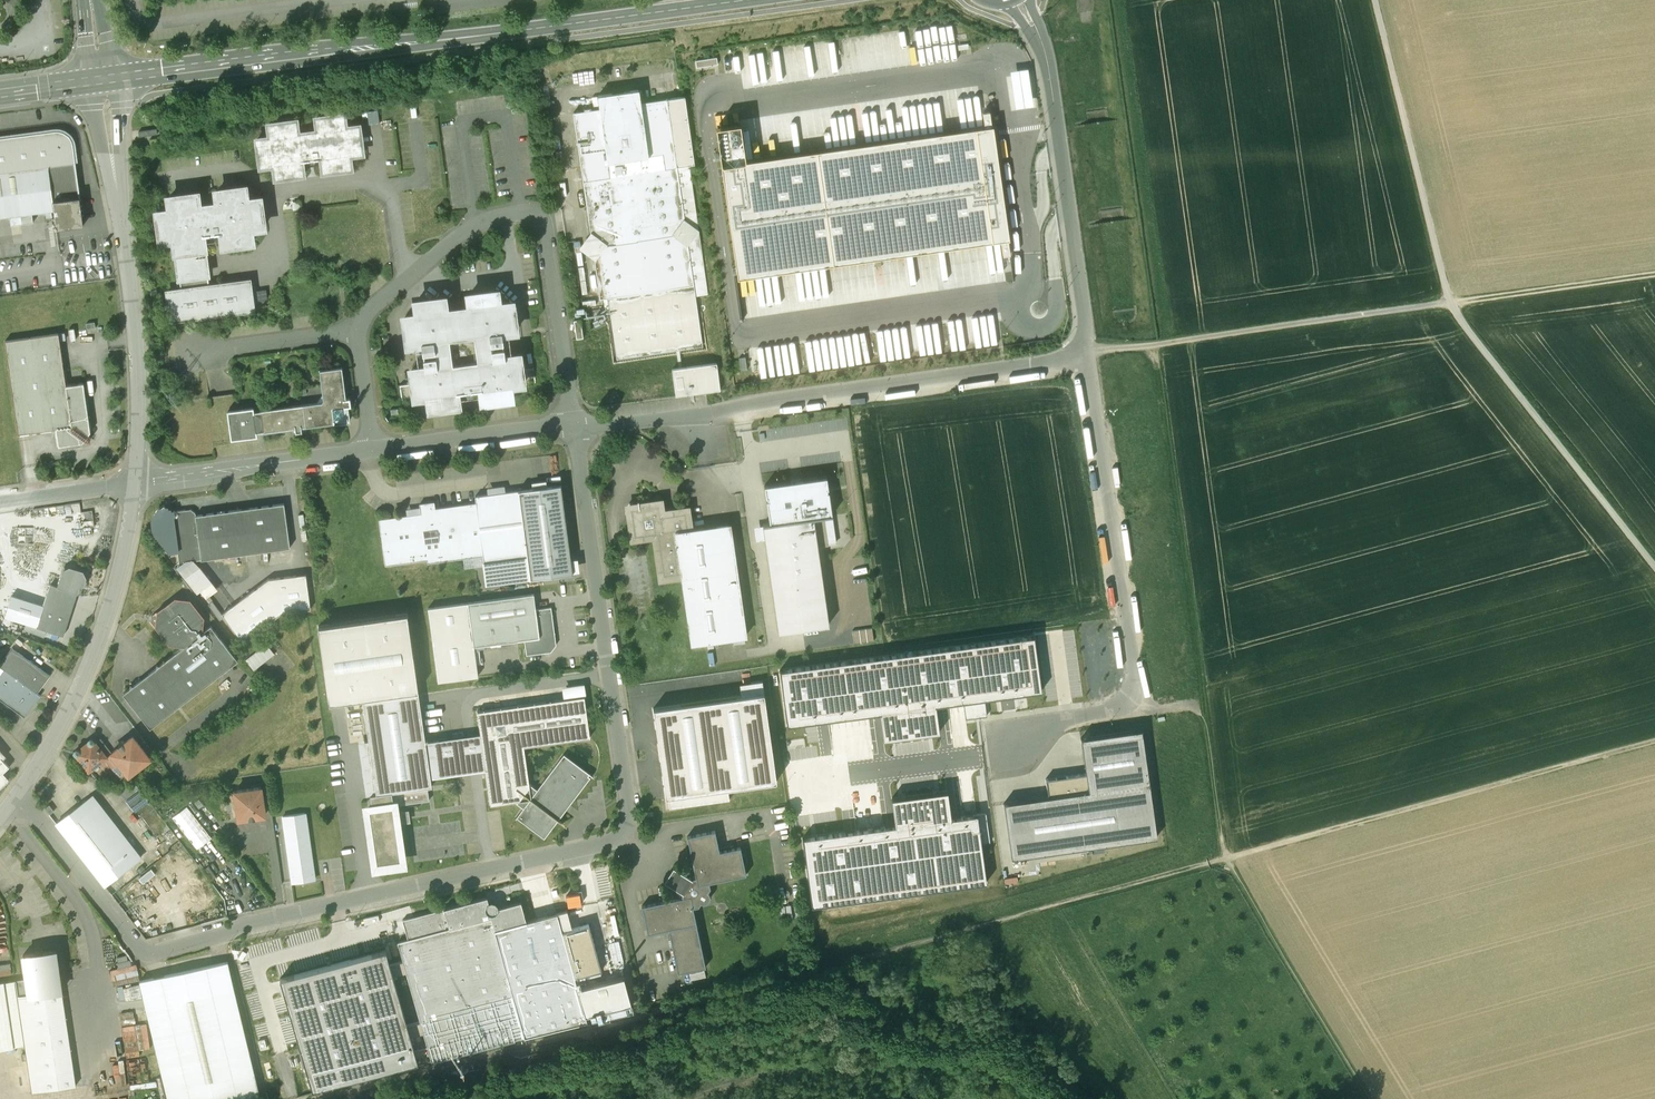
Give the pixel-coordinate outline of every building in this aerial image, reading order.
[(638,90),(598,96),(600,109),(573,113),(590,233),(579,247),(594,258),(600,299),(608,298),(616,360),(702,347),(695,297),(708,295),(689,165),(694,164),(684,97),(640,103),(638,90)] [(984,127),(991,126),(989,111),(982,112),(984,127)] [(319,132),(297,135),(295,122),(270,125),(271,138),(258,140),(262,166),(275,164),(277,178),(302,175),(300,161),(323,158),(324,172),(350,168),(348,154),(362,152),(358,128),(344,129),(343,115),(317,119),(319,132)] [(740,123),(716,127),(721,165),(745,162),(740,123)] [(745,162),(721,165),(737,279),(875,259),(876,266),(881,266),(880,258),(1001,241),(1003,256),(1010,255),(1008,240),(1009,239),(992,126),(991,126),(984,127),(864,144),(862,137),(857,138),(858,145),(745,162)] [(0,138),(0,218),(9,217),(10,217),(32,214),(46,213),(46,218),(52,217),(51,212),(54,211),(53,201),(79,198),(80,197),(73,144),(72,140),(70,137),(68,135),(64,132),(63,132),(59,130),(54,130),(0,138)] [(164,137),(150,139),(150,146),(165,144),(164,137)] [(195,196),(169,200),(171,213),(158,214),(162,241),(175,239),(182,291),(167,293),(171,322),(252,311),(248,282),(207,288),(200,235),(223,232),(224,246),(250,242),(248,229),(262,227),(258,201),(245,203),(243,190),(217,193),(219,206),(197,209),(195,196)] [(79,198),(53,201),(54,211),(56,226),(55,226),(55,228),(56,228),(56,229),(83,225),(79,198)] [(32,214),(10,217),(11,226),(33,223),(32,214)] [(470,310),(445,313),(443,300),(416,304),(417,317),(404,318),(408,346),(421,345),(424,369),(411,371),(415,399),(428,397),(430,410),(457,407),(456,393),(481,390),(483,403),(510,400),(508,386),(522,385),(518,357),(505,359),(501,333),(515,331),(511,304),(498,306),(496,292),(468,296),(470,310)] [(606,314),(592,322),(595,326),(609,319),(606,314)] [(580,319),(573,320),(575,339),(582,338),(580,319)] [(58,333),(5,341),(19,435),(56,429),(59,446),(82,443),(84,440),(86,442),(89,442),(92,438),(91,436),(89,434),(91,432),(84,383),(66,385),(58,333)] [(717,363),(672,369),(676,395),(721,390),(717,363)] [(323,393),(316,402),(281,407),(260,410),(260,412),(254,412),(253,408),(239,410),(227,412),(231,439),(231,440),(257,437),(257,435),(256,432),(263,431),(263,432),(285,429),(295,428),(295,432),(302,431),(301,427),(334,423),(334,425),(335,424),(334,418),(340,417),(344,412),(343,406),(351,405),(350,398),(346,398),(342,366),(320,369),(323,393)] [(236,394),(208,397),(214,441),(231,439),(227,412),(239,410),(236,394)] [(769,523),(813,517),(832,515),(829,491),(827,491),(827,488),(828,488),(827,477),(797,481),(764,485),(766,497),(767,497),(767,500),(766,500),(769,523)] [(560,484),(520,490),(518,490),(527,556),(530,578),(572,573),(572,572),(571,572),(570,560),(571,560),(571,559),(570,559),(568,548),(569,548),(569,547),(568,547),(567,535),(567,534),(565,523),(566,523),(566,522),(565,522),(563,511),(564,510),(564,509),(563,509),(562,498),(563,498),(562,497),(560,486),(561,486),(561,485),(560,485),(560,484)] [(476,502),(435,508),(442,561),(483,555),(484,562),(527,556),(518,490),(475,496),(476,502)] [(661,500),(626,505),(631,540),(653,537),(660,582),(682,578),(676,532),(691,530),(688,507),(663,511),(661,500)] [(434,501),(419,503),(420,514),(379,519),(385,565),(426,560),(427,563),(442,561),(435,508),(434,501)] [(284,503),(195,515),(195,512),(190,509),(176,510),(174,509),(170,513),(173,515),(179,563),(290,548),(284,503)] [(836,543),(832,515),(813,517),(817,547),(829,545),(828,544),(836,543)] [(769,523),(763,524),(778,632),(828,625),(817,547),(813,517),(769,523)] [(691,530),(676,532),(682,578),(692,645),(745,637),(729,525),(713,527),(691,530)] [(527,556),(484,562),(487,584),(530,578),(527,556)] [(64,571),(59,586),(51,584),(37,627),(64,635),(80,586),(84,584),(86,578),(82,571),(69,567),(64,571)] [(267,580),(222,614),(243,642),(282,613),(310,609),(305,575),(267,580)] [(533,594),(468,602),(473,646),(524,640),(539,638),(535,609),(533,594)] [(190,599),(175,597),(151,616),(150,622),(169,645),(183,647),(203,631),(204,617),(190,599)] [(478,676),(473,646),(468,602),(428,608),(438,682),(478,676)] [(539,638),(524,640),(526,655),(546,652),(555,640),(551,607),(535,609),(539,638)] [(407,613),(318,626),(329,703),(362,698),(363,701),(418,693),(407,613)] [(183,647),(166,660),(163,660),(163,663),(159,665),(156,665),(156,668),(134,686),(130,685),(130,689),(123,694),(151,729),(238,660),(210,625),(203,631),(183,647)] [(852,641),(873,640),(873,628),(852,629),(852,641)] [(984,699),(1041,691),(1033,636),(779,670),(787,726),(879,713),(883,740),(939,732),(935,706),(963,702),(965,719),(986,716),(984,699)] [(267,644),(246,660),(254,670),(275,654),(267,644)] [(0,663),(0,666),(4,669),(37,693),(50,675),(12,647),(0,663)] [(0,675),(0,699),(24,717),(40,696),(37,693),(4,669),(0,675)] [(762,681),(739,684),(741,696),(764,693),(762,681)] [(582,684),(566,686),(568,697),(583,695),(582,684)] [(418,693),(363,701),(376,794),(391,792),(392,792),(427,787),(432,786),(430,773),(485,765),(490,805),(517,801),(516,803),(523,808),(537,789),(530,784),(529,785),(523,746),(590,737),(584,696),(477,711),(481,738),(426,746),(418,693)] [(741,696),(653,708),(665,797),(668,797),(727,788),(776,781),(764,693),(741,696)] [(1141,730),(1080,738),(1085,773),(1045,779),(1048,797),(1003,803),(1011,858),(1156,838),(1141,730)] [(132,736),(125,742),(124,741),(118,746),(119,747),(111,753),(129,775),(149,758),(132,736)] [(89,740),(89,741),(89,742),(78,750),(77,750),(76,750),(75,750),(75,751),(74,752),(75,753),(88,770),(106,757),(105,755),(95,743),(92,739),(91,739),(90,739),(89,739),(89,740)] [(110,751),(100,739),(95,743),(105,755),(110,751)] [(1031,768),(1052,748),(1047,744),(1026,764),(1031,768)] [(7,780),(1,774),(9,767),(1,758),(3,756),(0,753),(0,786),(7,780)] [(523,808),(516,817),(544,838),(590,777),(588,775),(589,773),(563,754),(523,808)] [(427,787),(392,792),(391,792),(376,794),(370,795),(372,808),(394,805),(394,806),(429,801),(427,787)] [(261,788),(234,791),(238,819),(248,818),(248,819),(255,818),(255,817),(265,815),(261,788)] [(727,788),(668,797),(669,808),(729,800),(727,788)] [(140,790),(126,800),(133,809),(147,798),(140,790)] [(895,826),(802,838),(812,907),(986,883),(981,844),(990,842),(986,813),(951,818),(947,791),(891,799),(895,826)] [(140,858),(107,817),(108,816),(92,796),(56,824),(104,886),(140,858)] [(372,808),(367,809),(375,866),(402,862),(396,823),(397,822),(399,821),(399,820),(401,820),(400,814),(398,815),(397,814),(396,813),(395,813),(394,806),(394,805),(372,808)] [(305,813),(283,816),(286,837),(308,834),(305,813)] [(714,830),(687,835),(694,869),(683,874),(672,866),(663,881),(674,888),(674,899),(642,906),(648,934),(668,929),(678,974),(705,968),(692,908),(698,907),(700,903),(703,903),(706,903),(708,902),(709,899),(710,897),(709,894),(708,892),(710,888),(709,882),(746,874),(740,846),(719,850),(714,830)] [(308,834),(286,837),(292,882),(303,881),(304,883),(309,882),(309,880),(314,879),(308,834)] [(521,901),(498,908),(497,904),(495,902),(491,901),(488,902),(487,897),(402,919),(408,939),(397,942),(403,961),(406,973),(420,1025),(423,1037),(431,1067),(587,1025),(585,1018),(631,1006),(623,977),(578,990),(561,930),(572,927),(567,910),(526,921),(521,901)] [(410,1041),(423,1037),(420,1025),(407,1029),(393,976),(406,973),(403,961),(390,964),(386,949),(280,978),(312,1097),(418,1068),(410,1041)] [(35,953),(23,955),(26,979),(60,974),(56,950),(44,952),(35,953)] [(1,963),(1,959),(0,959),(0,975),(15,974),(14,963),(1,963)] [(139,980),(166,1098),(259,1098),(228,960),(139,980)] [(26,979),(15,980),(24,1048),(31,1096),(76,1090),(60,974),(26,979)] [(0,982),(0,1051),(24,1048),(15,980),(5,982),(5,981),(1,981),(1,982),(0,982)]
